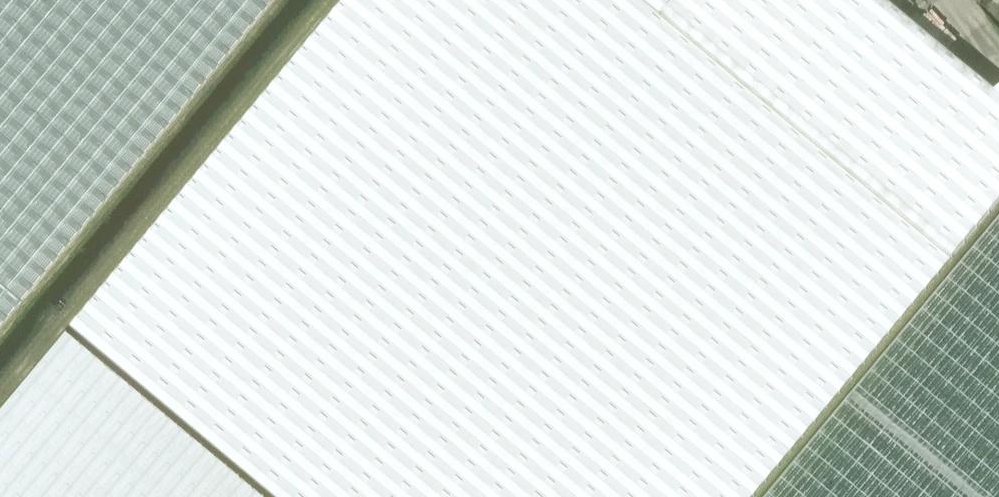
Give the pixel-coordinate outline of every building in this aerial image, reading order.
[(272,0),(0,0),(0,326),(272,0)] [(71,328),(273,496),(752,496),(998,201),(998,89),(994,93),(883,0),(344,0),(71,328)] [(765,496),(998,496),(998,217),(765,496)] [(66,334),(0,413),(0,496),(261,496),(66,334)]
